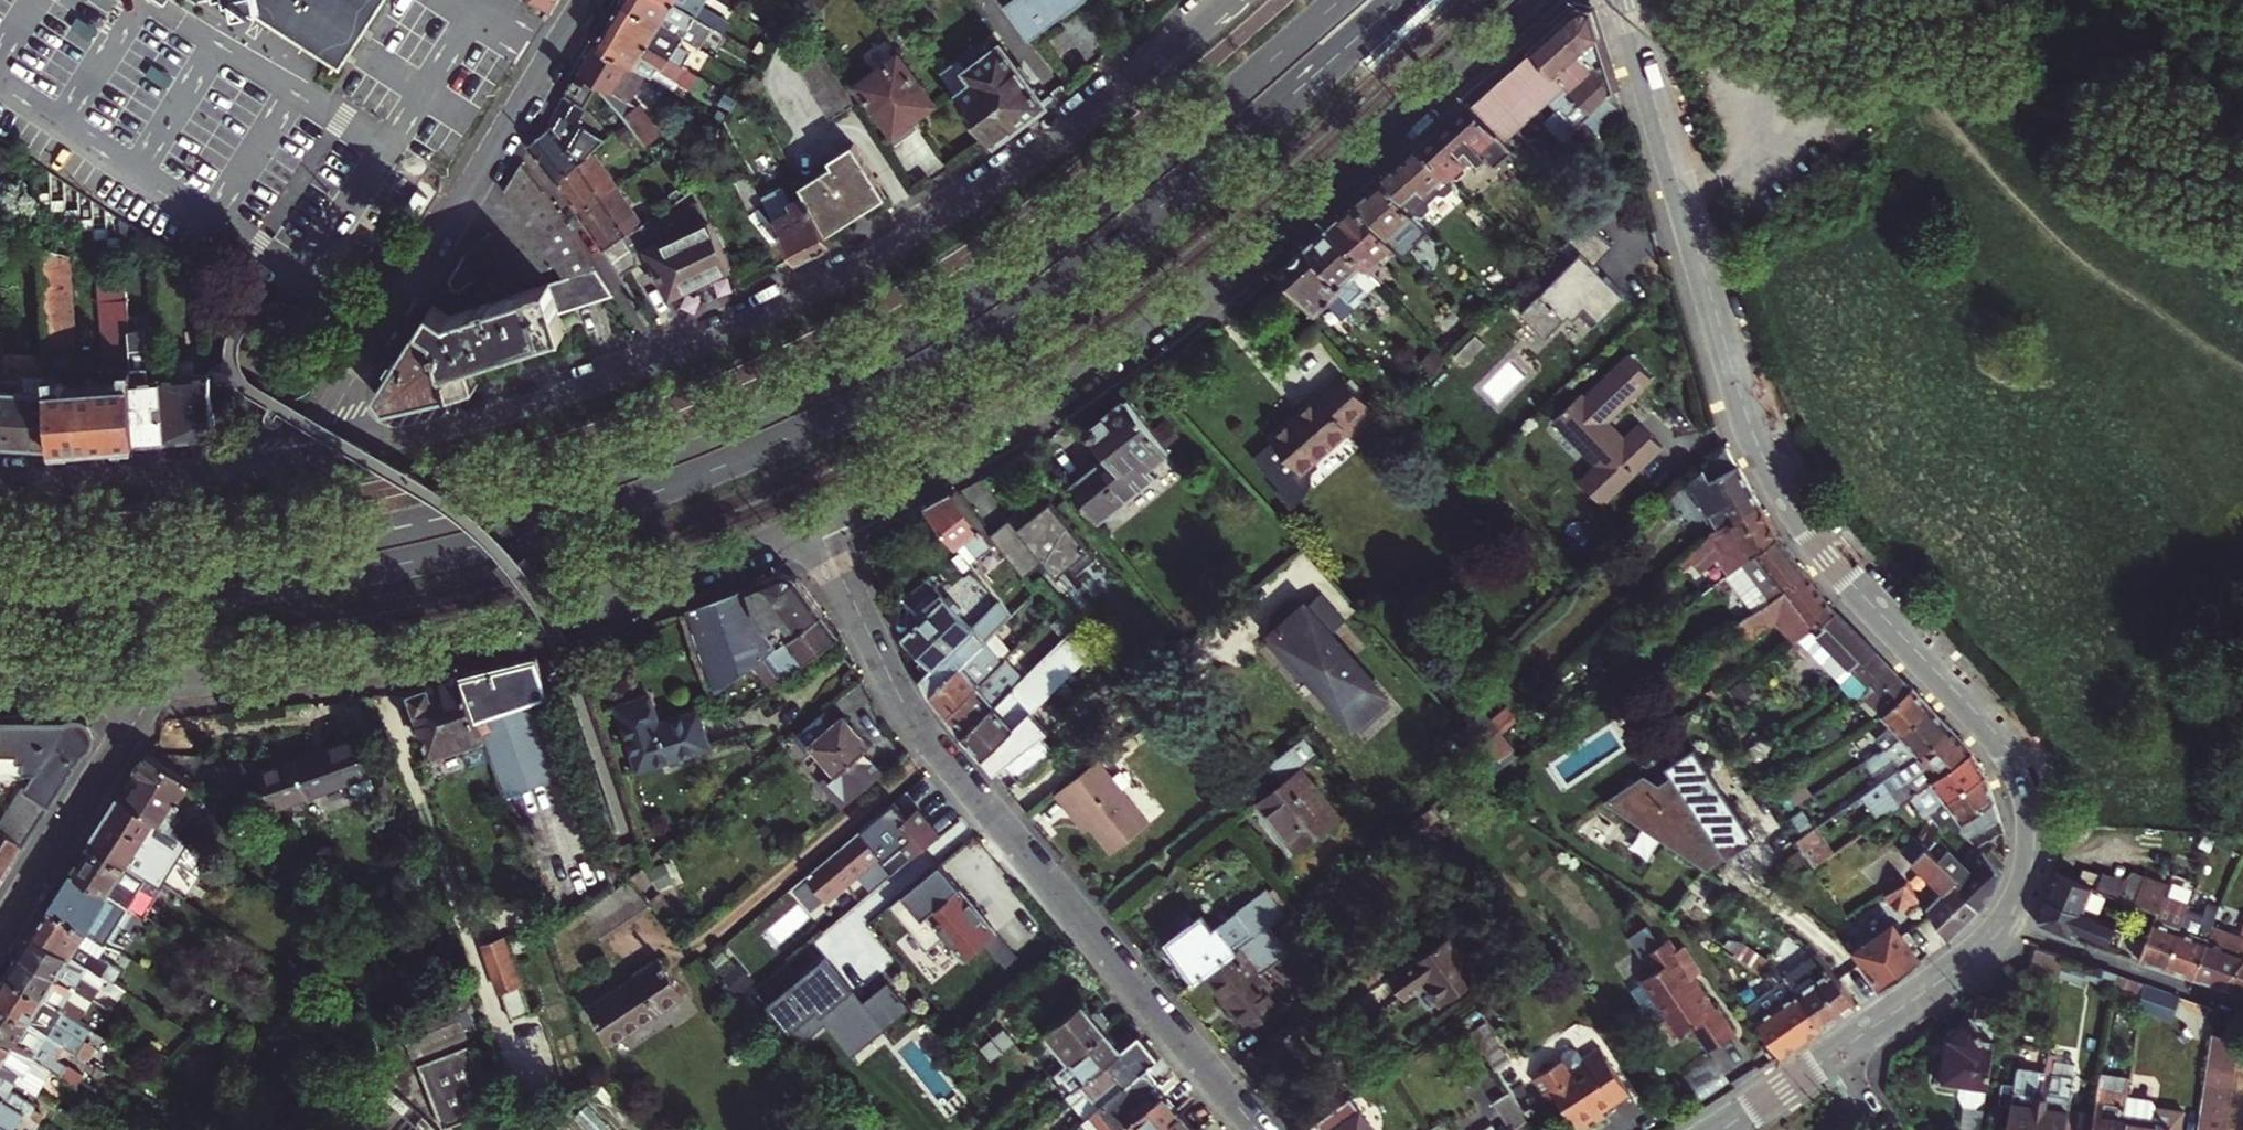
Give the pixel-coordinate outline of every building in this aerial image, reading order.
[(230,2),(240,0),(243,10),(257,7),(346,65),(358,46),(388,0),(229,0),(230,2)] [(562,0),(543,0),(556,9),(562,0)] [(672,0),(627,0),(626,1),(663,23),(685,37),(702,47),(715,26),(672,0)] [(715,26),(719,29),(728,34),(733,24),(708,8),(710,5),(706,3),(708,0),(672,0),(715,26)] [(1007,1),(1033,36),(1057,19),(1054,16),(1076,0),(1009,0),(1007,1)] [(626,1),(613,23),(685,67),(692,54),(681,46),(685,37),(663,23),(626,1)] [(1585,125),(1614,96),(1601,52),(1589,10),(1574,7),(1469,105),(1504,142),(1546,104),(1575,135),(1585,125)] [(685,67),(613,23),(600,44),(637,66),(642,58),(664,71),(682,82),(690,70),(685,67)] [(600,44),(584,72),(603,84),(600,89),(649,148),(666,134),(642,106),(640,107),(631,102),(649,74),(637,66),(600,44)] [(977,83),(959,96),(993,141),(1044,103),(1002,47),(969,72),(977,83)] [(861,85),(904,141),(921,127),(916,119),(937,103),(901,55),(861,85)] [(642,58),(637,66),(649,74),(659,80),(664,71),(642,58)] [(568,97),(588,109),(600,89),(581,77),(568,97)] [(1599,139),(1621,117),(1614,96),(1585,125),(1599,139)] [(557,178),(593,155),(602,146),(579,124),(588,109),(568,97),(547,132),(531,144),(557,178)] [(1492,167),(1511,149),(1504,142),(1469,105),(1420,150),(1446,177),(1469,156),(1475,162),(1481,156),(1492,167)] [(834,166),(803,184),(807,193),(830,235),(888,197),(856,144),(830,160),(834,166)] [(1426,202),(1450,181),(1446,177),(1420,150),(1382,183),(1412,216),(1416,217),(1426,207),(1426,202)] [(557,178),(582,214),(618,190),(593,155),(557,178)] [(67,227),(80,226),(81,239),(96,238),(97,247),(110,246),(111,258),(126,256),(123,218),(51,170),(37,161),(40,209),(53,208),(54,218),(67,217),(67,227)] [(455,391),(479,384),(473,362),(568,333),(561,313),(616,296),(524,164),(508,189),(566,278),(513,295),(494,232),(467,254),(451,279),(454,289),(463,289),(468,282),(479,279),(487,304),(451,315),(435,304),(423,323),(442,333),(455,391)] [(765,203),(751,176),(737,183),(752,211),(765,203)] [(1356,206),(1386,240),(1392,246),(1396,250),(1409,238),(1399,228),(1412,216),(1382,183),(1356,206)] [(618,190),(582,214),(607,251),(629,237),(643,227),(618,190)] [(776,217),(798,260),(834,243),(830,235),(807,193),(790,202),(793,207),(776,217)] [(733,265),(702,200),(645,227),(655,248),(651,250),(673,294),(733,265)] [(1473,205),(1462,216),(1479,233),(1489,223),(1473,205)] [(1392,246),(1386,240),(1356,206),(1328,230),(1359,265),(1364,271),(1392,246)] [(1610,254),(1584,226),(1556,253),(1569,266),(1514,318),(1538,343),(1563,320),(1568,324),(1573,319),(1587,334),(1620,303),(1590,272),(1610,254)] [(629,237),(642,256),(651,250),(655,248),(645,227),(643,227),(629,237)] [(1359,265),(1328,230),(1304,252),(1339,292),(1347,301),(1362,289),(1352,278),(1358,273),(1359,265)] [(629,237),(607,251),(624,276),(642,266),(642,256),(629,237)] [(43,246),(50,350),(79,349),(69,253),(43,246)] [(1314,315),(1339,292),(1304,252),(1278,275),(1314,315)] [(56,444),(142,438),(137,383),(130,301),(103,303),(109,371),(129,369),(129,383),(62,387),(60,372),(52,373),(52,380),(56,444)] [(389,407),(455,391),(442,333),(423,323),(378,394),(389,407)] [(1481,345),(1472,336),(1451,358),(1460,367),(1481,345)] [(1551,420),(1556,426),(1593,465),(1576,482),(1598,503),(1659,446),(1637,422),(1620,439),(1604,421),(1648,379),(1626,356),(1581,399),(1577,394),(1551,420)] [(164,437),(220,432),(214,360),(197,361),(197,366),(179,368),(179,379),(159,381),(164,437)] [(3,441),(56,444),(52,380),(44,380),(44,389),(26,388),(26,379),(5,378),(5,387),(3,441)] [(1348,432),(1352,436),(1375,415),(1343,380),(1319,401),(1317,398),(1269,441),(1271,443),(1252,460),(1277,490),(1273,493),(1289,512),(1307,496),(1305,494),(1310,490),(1315,480),(1312,473),(1320,466),(1315,461),(1348,432)] [(137,383),(142,438),(164,437),(159,381),(137,383)] [(1107,460),(1067,490),(1094,523),(1151,477),(1144,468),(1165,451),(1125,397),(1090,425),(1090,439),(1107,460)] [(1684,486),(1711,533),(1758,506),(1724,447),(1684,486)] [(978,556),(994,543),(991,537),(954,493),(925,509),(956,548),(966,541),(978,556)] [(1089,547),(1055,503),(1026,526),(1018,516),(991,536),(1024,579),(1050,559),(1059,570),(1089,547)] [(1758,506),(1716,530),(1711,533),(1733,571),(1740,566),(1777,539),(1758,506)] [(1739,598),(1751,613),(1804,576),(1777,539),(1740,566),(1754,586),(1739,598)] [(1724,577),(1739,598),(1754,586),(1740,566),(1733,571),(1724,577)] [(760,616),(781,644),(825,610),(801,576),(779,573),(749,585),(760,616)] [(1803,620),(1810,630),(1832,614),(1804,576),(1751,613),(1739,621),(1752,640),(1765,630),(1760,624),(1769,617),(1766,612),(1770,609),(1774,613),(1790,631),(1803,620)] [(912,616),(939,596),(928,581),(899,602),(912,616)] [(749,585),(689,609),(717,692),(766,654),(775,648),(781,644),(760,616),(749,585)] [(1307,667),(1352,718),(1370,702),(1373,706),(1386,695),(1328,629),(1344,614),(1320,588),(1298,607),(1290,599),(1273,614),(1281,623),(1273,629),(1287,644),(1280,650),(1300,672),(1307,667)] [(1010,617),(998,601),(970,630),(939,596),(912,616),(918,622),(902,638),(931,667),(920,678),(929,697),(990,637),(1010,617)] [(825,610),(781,644),(775,648),(793,670),(843,632),(825,610)] [(1797,639),(1843,684),(1854,674),(1872,656),(1832,614),(1810,630),(1797,639)] [(1774,624),(1769,617),(1760,624),(1765,630),(1774,624)] [(998,645),(990,637),(929,697),(946,718),(1000,664),(1020,644),(1010,634),(998,645)] [(775,648),(766,654),(776,669),(783,677),(793,670),(775,648)] [(540,655),(519,659),(532,699),(553,692),(540,655)] [(1861,699),(1878,717),(1907,691),(1872,656),(1854,674),(1869,691),(1861,699)] [(480,717),(532,699),(519,659),(465,672),(480,717)] [(994,708),(985,699),(1002,682),(998,678),(1005,670),(1000,664),(946,718),(963,738),(994,708)] [(751,687),(757,696),(783,677),(776,669),(751,687)] [(465,672),(414,689),(437,757),(488,740),(480,717),(465,672)] [(994,708),(963,738),(982,761),(991,753),(1017,783),(1054,752),(1039,738),(1049,730),(1015,687),(994,708)] [(1897,738),(1927,709),(1909,689),(1907,691),(1878,717),(1897,738)] [(617,704),(640,773),(715,747),(701,707),(663,719),(654,691),(617,704)] [(1498,730),(1465,691),(1452,703),(1484,743),(1498,730)] [(532,699),(480,717),(488,740),(507,795),(559,777),(532,699)] [(866,751),(871,747),(847,718),(841,723),(829,709),(796,738),(808,752),(814,746),(835,770),(831,774),(836,801),(843,809),(886,773),(866,751)] [(1945,730),(1927,709),(1897,738),(1915,758),(1945,730)] [(0,719),(0,771),(30,771),(28,775),(33,779),(2,830),(27,845),(97,734),(93,723),(0,719)] [(1874,801),(1885,816),(1968,755),(1945,730),(1915,758),(1923,765),(1874,801)] [(378,789),(373,774),(360,737),(300,759),(164,751),(159,759),(190,778),(192,780),(205,778),(240,803),(318,807),(313,793),(352,780),(355,791),(362,795),(378,789)] [(1897,738),(1888,746),(1893,753),(1904,765),(1915,758),(1897,738)] [(1888,757),(1893,753),(1888,746),(1882,750),(1888,757)] [(1645,775),(1604,801),(1709,868),(1755,838),(1694,747),(1666,766),(1672,774),(1659,783),(1645,775)] [(144,775),(128,801),(149,813),(173,829),(178,821),(173,816),(184,798),(180,796),(190,778),(159,759),(150,753),(138,771),(144,775)] [(1926,823),(1932,819),(1929,816),(1981,778),(1968,755),(1885,816),(1892,826),(1915,807),(1926,823)] [(1093,765),(1051,799),(1062,814),(1067,810),(1107,859),(1145,828),(1093,765)] [(1297,856),(1339,821),(1299,770),(1255,804),(1297,856)] [(559,777),(507,795),(511,806),(563,788),(559,777)] [(1966,841),(1997,822),(1981,778),(1929,816),(1932,819),(1940,830),(1945,822),(1966,841)] [(122,797),(93,842),(130,865),(143,845),(133,839),(149,813),(128,801),(122,797)] [(897,801),(808,874),(828,898),(883,852),(888,856),(904,843),(915,856),(942,833),(919,806),(908,814),(897,801)] [(1446,842),(1453,837),(1430,807),(1393,835),(1401,848),(1432,825),(1446,842)] [(1796,842),(1813,869),(1861,833),(1843,808),(1796,842)] [(163,845),(173,829),(149,813),(133,839),(143,845),(148,836),(163,845)] [(27,845),(2,830),(0,828),(0,856),(15,864),(27,845)] [(1861,833),(1813,869),(1846,919),(1884,895),(1907,880),(1918,897),(1923,891),(1896,857),(1883,866),(1873,851),(1861,833)] [(1954,882),(1975,915),(1981,908),(1994,889),(1999,878),(2003,867),(2003,849),(2001,834),(1975,849),(1983,853),(1957,878),(1954,882)] [(93,842),(75,871),(129,905),(147,876),(130,865),(93,842)] [(1941,894),(1927,909),(1932,918),(1948,941),(1963,928),(1975,915),(1954,882),(1957,878),(1926,850),(1912,864),(1941,894)] [(6,878),(15,864),(0,856),(0,875),(6,878)] [(2092,885),(2156,910),(2138,960),(2167,970),(2188,913),(2189,908),(2170,901),(2174,889),(2165,886),(2166,884),(2093,859),(2085,882),(2092,885)] [(129,905),(75,871),(53,906),(91,930),(103,911),(119,921),(129,905)] [(2085,882),(2061,873),(2059,872),(2037,917),(2040,928),(2071,938),(2073,931),(2107,944),(2112,926),(2079,913),(2092,885),(2085,882)] [(129,905),(143,914),(161,885),(147,876),(129,905)] [(633,878),(586,909),(606,939),(656,907),(633,878)] [(1907,880),(1884,895),(1890,906),(1900,910),(1918,897),(1907,880)] [(917,902),(965,958),(997,931),(962,889),(953,897),(941,882),(917,902)] [(669,902),(659,911),(670,924),(680,915),(669,902)] [(53,906),(36,932),(105,976),(114,961),(104,956),(111,943),(91,930),(53,906)] [(2188,913),(2167,970),(2193,978),(2215,920),(2218,913),(2208,909),(2205,919),(2188,913)] [(1179,962),(1194,984),(1203,977),(1236,953),(1218,928),(1213,931),(1202,918),(1170,942),(1183,959),(1179,962)] [(1854,951),(1879,988),(1948,941),(1932,918),(1913,933),(1922,947),(1915,952),(1907,939),(1904,942),(1891,924),(1854,949),(1854,951)] [(892,923),(866,944),(878,958),(904,937),(903,935),(908,931),(899,920),(894,925),(892,923)] [(2220,987),(2242,953),(2242,934),(2241,937),(2219,929),(2222,922),(2215,920),(2193,978),(2220,987)] [(1262,975),(1289,955),(1269,928),(1236,953),(1203,977),(1246,1032),(1283,1004),(1262,975)] [(23,953),(95,999),(108,978),(105,976),(36,932),(23,953)] [(1483,975),(1453,933),(1389,980),(1405,1002),(1424,988),(1439,1008),(1483,975)] [(486,944),(497,981),(502,992),(505,991),(523,983),(506,936),(486,944)] [(1708,1055),(1735,1037),(1717,1010),(1713,1012),(1692,982),(1701,976),(1683,950),(1675,955),(1666,943),(1644,958),(1654,974),(1638,985),(1664,1023),(1662,1025),(1674,1043),(1692,1031),(1708,1055)] [(2036,949),(2029,968),(2056,977),(2063,958),(2036,949)] [(83,1019),(95,999),(23,953),(11,973),(83,1019)] [(2220,987),(2242,994),(2242,953),(2220,987)] [(1785,980),(1818,1029),(1854,1005),(1829,968),(1816,954),(1784,978),(1785,980)] [(853,1054),(910,1005),(889,981),(864,1002),(824,956),(770,1002),(795,1031),(817,1012),(853,1054)] [(591,1007),(614,1041),(687,993),(663,957),(638,972),(640,974),(591,1007)] [(2115,975),(2095,969),(2094,978),(2113,985),(2115,975)] [(0,989),(0,1002),(68,1045),(79,1052),(95,1027),(83,1019),(11,973),(0,989)] [(2113,985),(2111,1005),(2134,1012),(2135,1009),(2139,1010),(2142,984),(2115,975),(2113,985)] [(1777,1057),(1800,1042),(1818,1029),(1785,980),(1778,986),(1745,1009),(1777,1057)] [(400,1015),(417,1063),(425,1060),(448,1120),(475,1110),(484,1129),(509,1129),(501,1124),(494,1103),(498,1102),(475,1040),(491,1034),(472,982),(456,994),(400,1015)] [(523,983),(505,991),(515,1017),(533,1010),(523,983)] [(2142,984),(2139,1010),(2170,1021),(2180,996),(2142,984)] [(1951,1084),(1987,1090),(2000,999),(1981,996),(1977,998),(1976,1016),(1972,1021),(1971,1019),(1947,1036),(1942,1072),(1939,1076),(1939,1082),(1941,1084),(1947,1085),(1951,1084)] [(1074,1058),(1111,1027),(1108,1023),(1112,1020),(1097,1002),(1093,1005),(1088,999),(1051,1030),(1074,1058)] [(0,1002),(0,1033),(64,1074),(68,1076),(74,1065),(75,1064),(62,1056),(68,1045),(0,1002)] [(1470,1032),(1495,1072),(1509,1063),(1483,1024),(1470,1032)] [(1127,1046),(1111,1027),(1074,1058),(1061,1069),(1076,1089),(1127,1046)] [(1108,1105),(1147,1072),(1164,1057),(1143,1032),(1127,1046),(1076,1089),(1069,1095),(1075,1103),(1091,1090),(1098,1099),(1101,1097),(1108,1105)] [(64,1074),(0,1033),(0,1065),(23,1080),(37,1089),(46,1074),(59,1082),(64,1074)] [(372,1057),(380,1051),(374,1034),(356,1047),(372,1057)] [(2208,1054),(2238,1057),(2240,1043),(2211,1035),(2208,1054)] [(92,1040),(86,1051),(95,1056),(102,1045),(92,1040)] [(1531,1079),(1545,1101),(1554,1095),(1576,1129),(1585,1129),(1602,1118),(1598,1111),(1594,1104),(1604,1098),(1609,1105),(1626,1094),(1596,1048),(1580,1059),(1584,1065),(1570,1073),(1561,1060),(1531,1079)] [(2096,1114),(2068,1111),(2073,1077),(2069,1076),(2072,1055),(2049,1051),(2047,1064),(2037,1129),(2093,1129),(2096,1114)] [(2208,1054),(2206,1070),(2236,1072),(2238,1057),(2208,1054)] [(2047,1064),(2020,1060),(2015,1087),(2003,1085),(2000,1104),(2012,1106),(2009,1129),(2037,1129),(2047,1064)] [(0,1065),(0,1093),(9,1099),(33,1114),(39,1104),(17,1090),(23,1080),(0,1065)] [(68,1076),(80,1084),(86,1073),(74,1065),(68,1076)] [(372,1129),(440,1129),(372,1068),(340,1103),(372,1129)] [(2204,1084),(2234,1087),(2236,1072),(2206,1070),(2204,1084)] [(1106,1129),(1124,1129),(1128,1126),(1166,1095),(1147,1072),(1108,1105),(1094,1116),(1106,1129)] [(2123,1117),(2128,1085),(2100,1081),(2096,1114),(2093,1129),(2121,1129),(2123,1117)] [(2204,1084),(2202,1097),(2232,1101),(2234,1087),(2204,1084)] [(1128,1126),(1131,1129),(1164,1129),(1186,1111),(1170,1091),(1166,1095),(1128,1126)] [(12,1129),(13,1129),(16,1129),(22,1120),(3,1108),(9,1099),(0,1093),(0,1122),(12,1129)] [(1508,1093),(1492,1103),(1510,1129),(1513,1129),(1526,1122),(1508,1093)] [(2200,1111),(2230,1114),(2232,1101),(2202,1097),(2200,1111)] [(1598,1111),(1609,1105),(1604,1098),(1594,1104),(1598,1111)] [(1349,1099),(1315,1124),(1320,1129),(1371,1129),(1349,1099)] [(340,1103),(317,1129),(372,1129),(340,1103)] [(2121,1129),(2180,1129),(2183,1111),(2157,1107),(2154,1123),(2123,1117),(2121,1129)] [(1186,1111),(1164,1129),(1200,1129),(1201,1129),(1186,1111)] [(2228,1129),(2230,1114),(2200,1111),(2198,1126),(2228,1129)] [(275,1129),(297,1129),(284,1119),(275,1129)]
